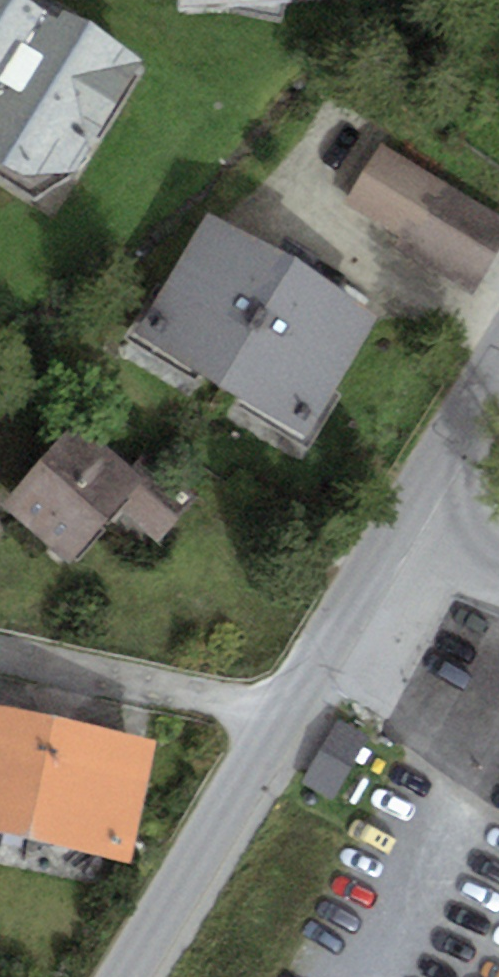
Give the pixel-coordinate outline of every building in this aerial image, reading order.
[(24,0),(0,0),(0,160),(24,174),(78,172),(147,60),(64,9),(57,20),(24,0)] [(183,9),(287,0),(182,0),(183,9)] [(374,146),(333,213),(462,291),(498,230),(498,223),(374,146)] [(209,211),(136,333),(307,436),(381,314),(209,211)] [(70,567),(120,510),(159,543),(199,497),(147,452),(132,469),(75,419),(0,505),(0,507),(70,567)] [(0,707),(0,835),(131,863),(158,741),(0,707)] [(365,735),(337,719),(299,783),(328,800),(365,735)]
